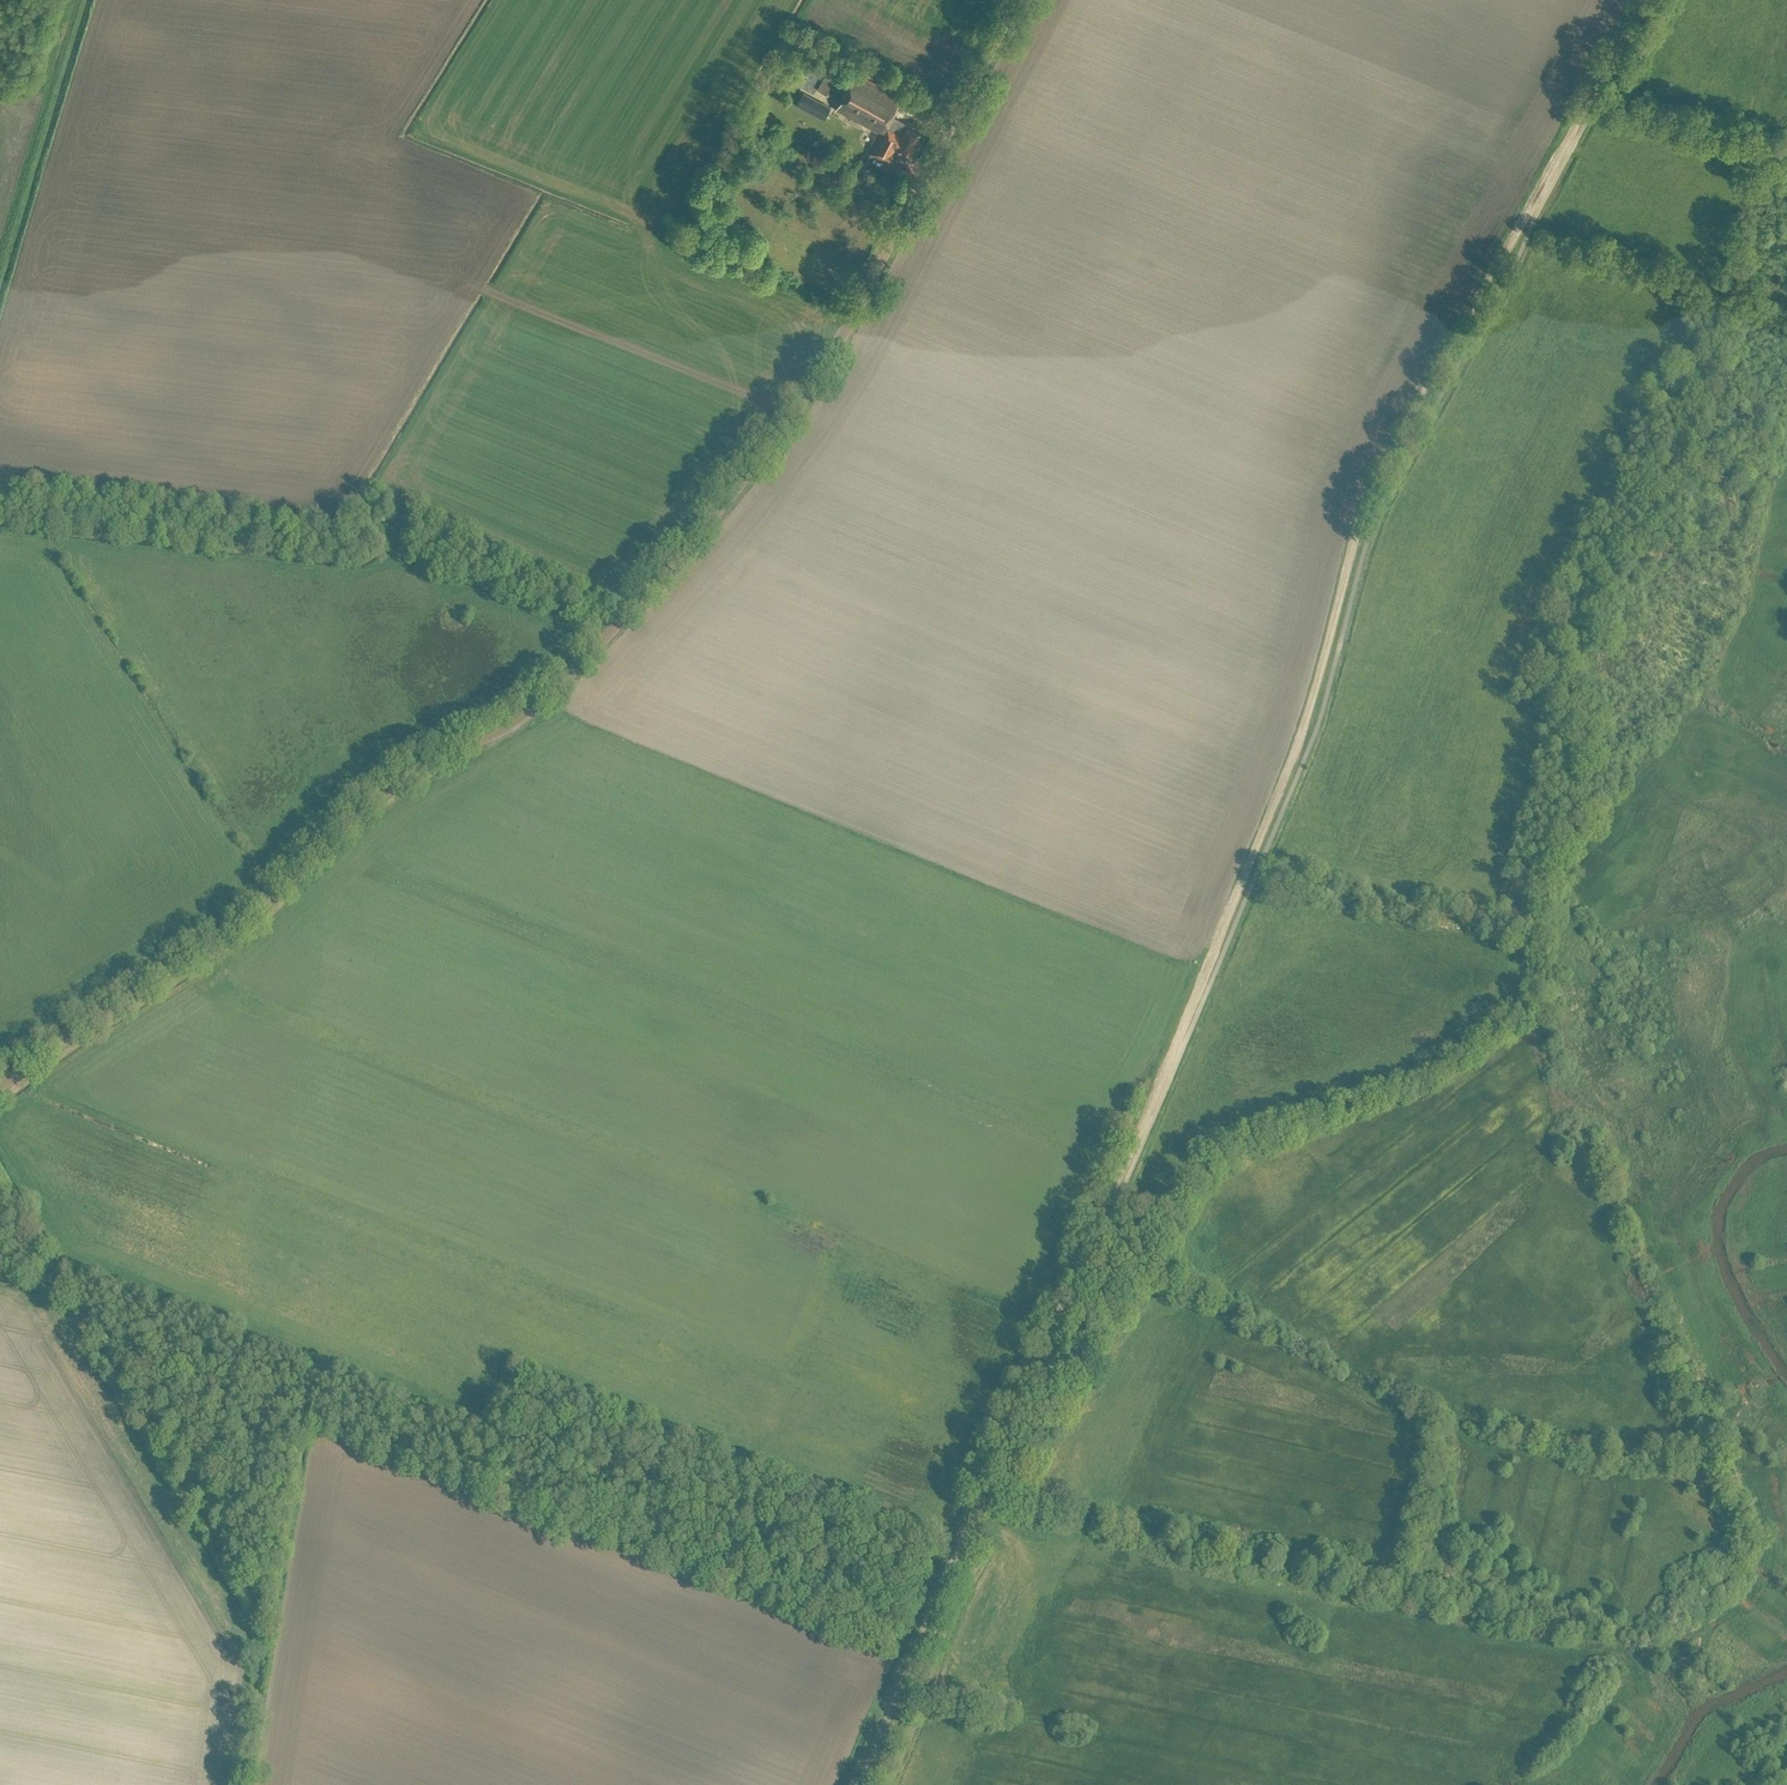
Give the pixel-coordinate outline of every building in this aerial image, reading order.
[(911,155),(921,135),(908,128),(909,125),(892,116),(902,97),(857,73),(836,110),(882,135),(871,155),(888,164),(897,147),(911,155)] [(822,102),(815,115),(823,120),(831,106),(822,102)]
